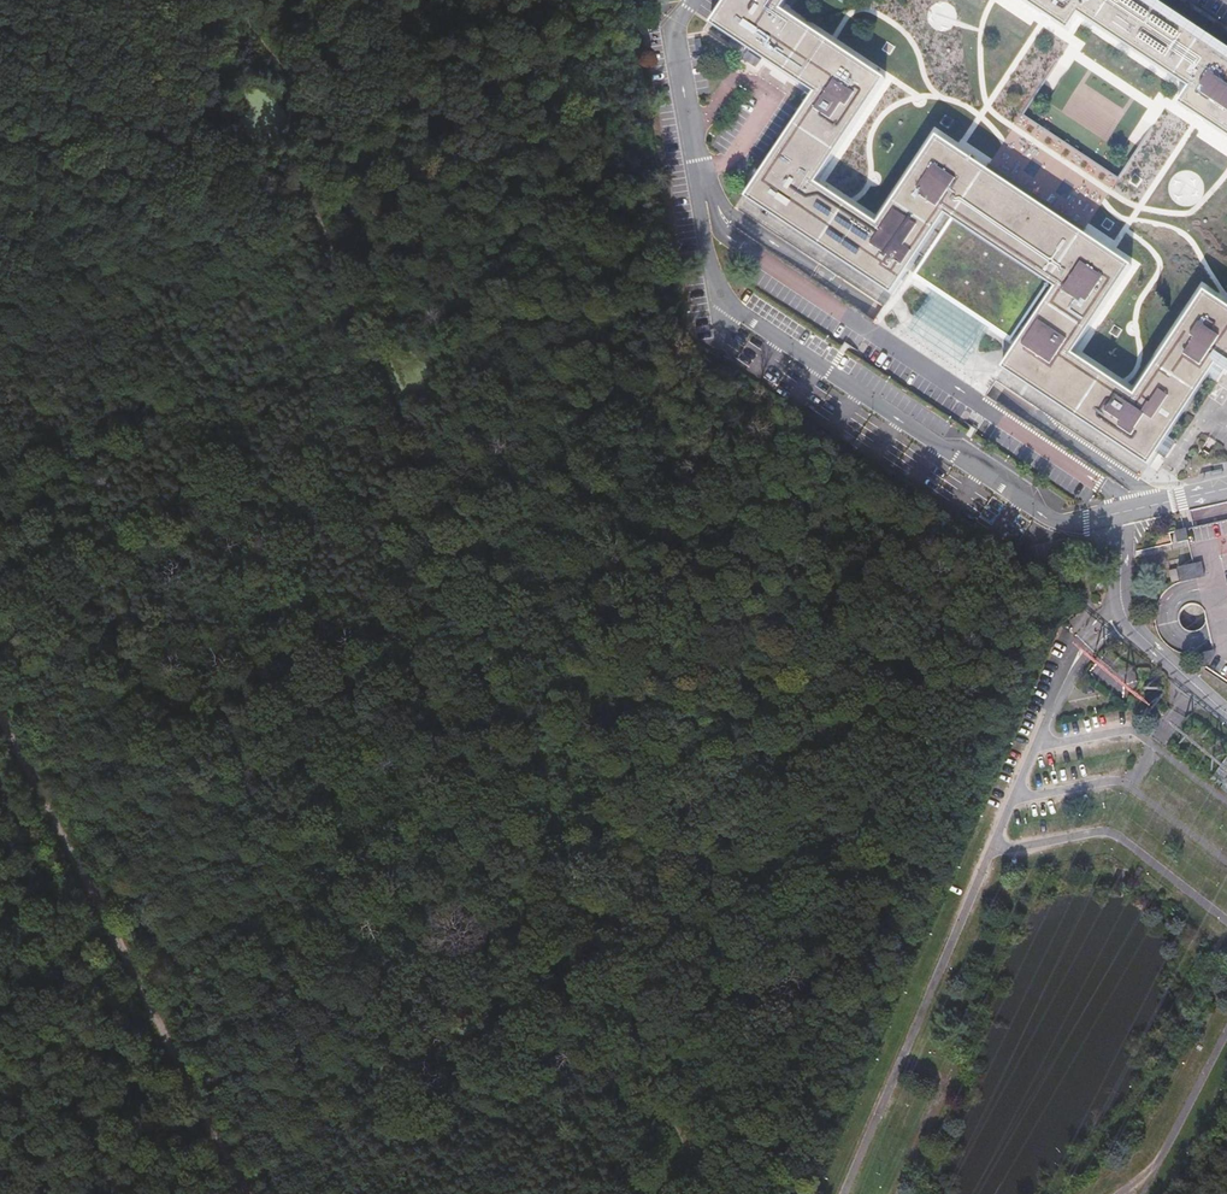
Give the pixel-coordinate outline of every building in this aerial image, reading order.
[(711,25),(816,95),(746,198),(892,295),(919,254),(926,259),(916,275),(1012,340),(1024,323),(1032,329),(1005,368),(1153,467),(1222,363),(1226,366),(1226,308),(1210,296),(1140,401),(1131,394),(1077,357),(1135,269),(937,138),(877,226),(814,184),(882,81),(779,11),(786,0),(728,0),(711,25)] [(1146,0),(1024,0),(1070,31),(1081,15),(1198,94),(1188,109),(1226,135),(1226,54),(1146,0)] [(1086,195),(1083,205),(1098,209),(1100,198),(1086,195)] [(981,387),(1012,340),(916,275),(884,322),(981,387)] [(1177,542),(1187,541),(1187,531),(1176,531),(1177,542)] [(1202,562),(1176,567),(1178,582),(1205,577),(1202,562)] [(1172,583),(1181,581),(1178,569),(1169,571),(1172,583)]
